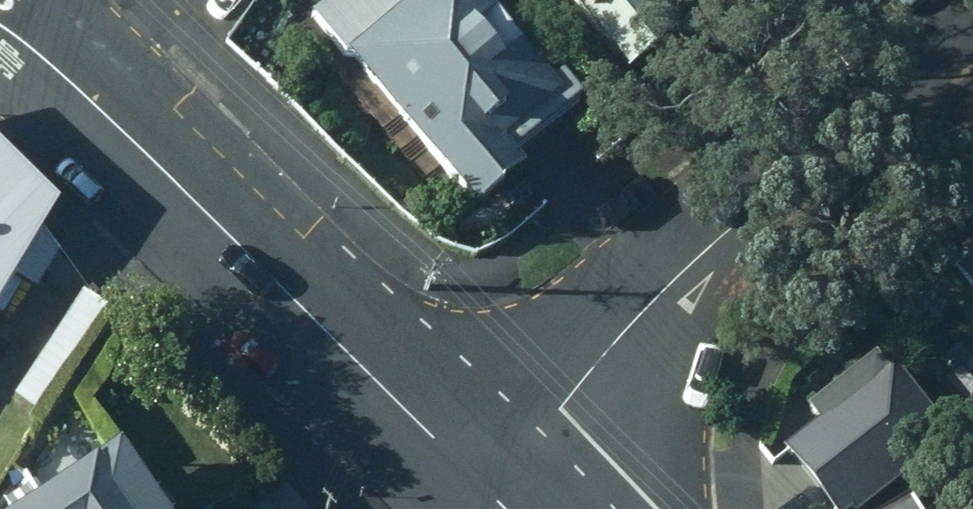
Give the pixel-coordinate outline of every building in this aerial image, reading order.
[(474,204),(524,162),(513,148),(582,93),(562,69),(551,79),(487,0),(323,0),(310,11),(344,52),(349,49),(474,204)] [(681,0),(575,0),(630,68),(678,30),(664,13),(681,0)] [(41,237),(61,208),(0,148),(0,200),(41,237)] [(18,279),(39,294),(50,277),(60,260),(41,237),(0,200),(0,308),(18,279)] [(951,258),(972,287),(972,242),(951,258)] [(111,309),(81,289),(11,398),(42,416),(111,309)] [(862,411),(779,456),(809,508),(883,508),(909,494),(862,411)] [(119,441),(16,508),(163,508),(119,441)] [(914,500),(898,508),(918,508),(914,500)]
